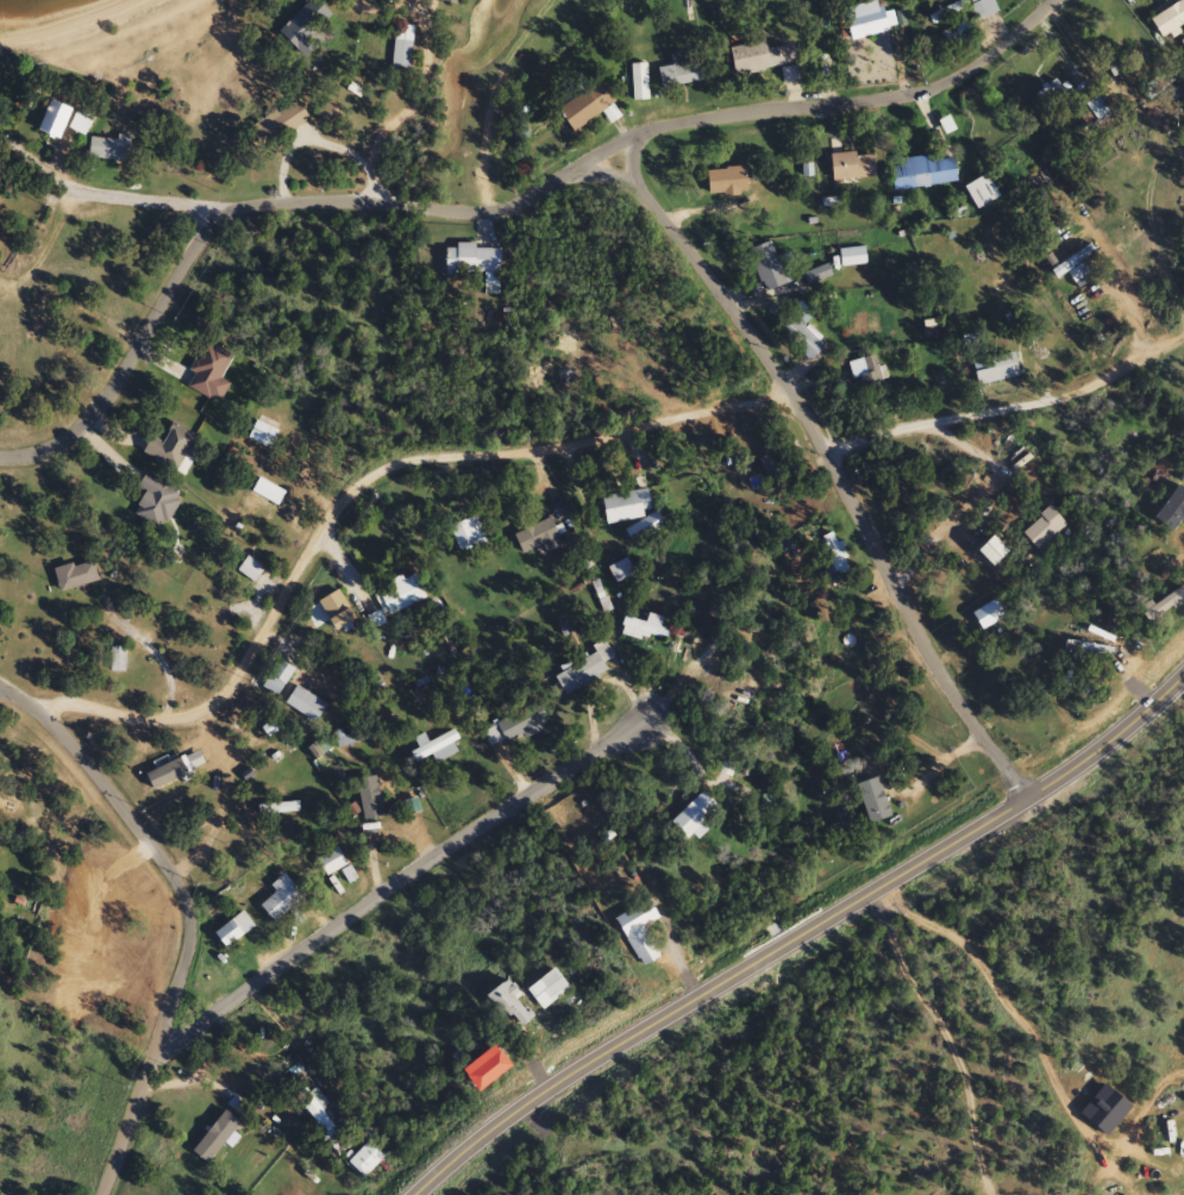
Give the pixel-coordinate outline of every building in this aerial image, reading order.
[(305,59),(320,46),(311,37),(332,17),(316,0),(313,0),(279,33),(305,59)] [(969,17),(990,17),(990,0),(969,0),(969,17)] [(1150,18),(1161,39),(1183,28),(1183,1),(1150,18)] [(934,25),(964,13),(960,3),(930,16),(934,25)] [(845,16),(851,41),(889,32),(883,8),(845,16)] [(946,45),(971,36),(967,23),(941,33),(946,45)] [(412,68),(412,27),(393,26),(393,68),(412,68)] [(730,48),(734,75),(796,65),(793,46),(766,50),(765,42),(730,48)] [(699,62),(685,64),(683,52),(670,55),(672,66),(658,68),(662,88),(702,81),(699,62)] [(646,100),(646,65),(632,65),(632,100),(646,100)] [(1090,79),(1071,93),(1059,78),(1035,95),(1054,121),(1073,107),(1083,121),(1091,115),(1097,124),(1114,112),(1090,79)] [(615,104),(600,82),(558,111),(573,133),(615,104)] [(309,121),(298,102),(259,123),(270,142),(309,121)] [(319,112),(327,125),(341,116),(332,103),(319,112)] [(66,127),(66,105),(42,105),(42,127),(66,127)] [(84,137),(93,119),(77,111),(67,129),(84,137)] [(129,138),(89,138),(89,161),(129,161),(129,138)] [(832,181),(875,180),(874,153),(831,155),(832,181)] [(954,158),(932,162),(931,156),(890,162),(895,192),(957,182),(954,158)] [(707,195),(746,195),(746,168),(707,168),(707,195)] [(776,259),(771,243),(749,250),(764,292),(792,283),(782,256),(776,259)] [(1096,253),(1091,245),(1052,272),(1058,280),(1096,253)] [(500,247),(445,247),(445,273),(500,274),(500,247)] [(827,347),(805,325),(814,316),(801,303),(776,328),(811,363),(827,347)] [(233,357),(206,343),(192,371),(197,374),(190,388),(220,404),(229,386),(220,381),(233,357)] [(973,362),(977,386),(1019,379),(1016,355),(973,362)] [(862,401),(884,397),(877,358),(854,362),(862,401)] [(278,432),(256,423),(249,441),(271,450),(278,432)] [(197,438),(173,425),(162,444),(152,438),(143,454),(178,473),(186,460),(191,463),(199,449),(192,446),(197,438)] [(134,515),(164,531),(183,495),(146,475),(137,491),(145,495),(134,515)] [(602,498),(607,524),(652,516),(648,490),(602,498)] [(625,530),(633,546),(666,528),(658,513),(625,530)] [(1039,552),(1067,526),(1055,513),(1050,518),(1047,515),(1024,537),(1039,552)] [(563,545),(550,518),(513,536),(523,556),(542,546),(546,554),(563,545)] [(841,543),(837,545),(833,535),(821,540),(838,585),(855,579),(841,543)] [(980,551),(989,560),(1001,548),(992,539),(980,551)] [(238,572),(255,583),(264,570),(247,558),(238,572)] [(98,583),(93,561),(54,571),(60,593),(98,583)] [(634,576),(628,561),(609,567),(615,583),(634,576)] [(415,575),(379,592),(390,615),(426,599),(415,575)] [(1142,609),(1149,624),(1181,610),(1177,602),(1183,599),(1183,590),(1142,609)] [(315,630),(330,620),(337,631),(355,620),(337,591),(304,612),(315,630)] [(973,615),(984,631),(1005,617),(993,601),(973,615)] [(604,663),(613,658),(605,642),(592,648),(594,651),(554,671),(566,695),(609,674),(604,663)] [(1113,648),(1066,642),(1065,653),(1112,660),(1113,648)] [(124,649),(111,649),(111,672),(124,672),(124,649)] [(295,672),(280,661),(261,687),(276,698),(295,672)] [(317,724),(327,704),(295,688),(285,707),(317,724)] [(550,726),(540,703),(495,724),(505,747),(550,726)] [(416,764),(434,756),(438,764),(458,754),(452,744),(458,741),(454,732),(425,746),(421,738),(416,740),(421,749),(411,754),(416,764)] [(723,814),(704,793),(672,822),(688,840),(696,833),(699,836),(723,814)] [(328,877),(347,865),(337,848),(317,861),(328,877)] [(275,893),(261,908),(277,924),(304,896),(283,875),(271,888),(275,893)] [(642,969),(660,960),(644,928),(660,920),(651,903),(618,920),(642,969)] [(215,936),(227,950),(255,927),(243,913),(215,936)] [(544,1012),(572,991),(556,970),(528,992),(544,1012)] [(493,994),(515,1033),(535,1021),(513,982),(493,994)] [(463,1073),(480,1095),(514,1070),(497,1048),(463,1073)] [(384,1159),(369,1143),(346,1166),(361,1182),(384,1159)]
